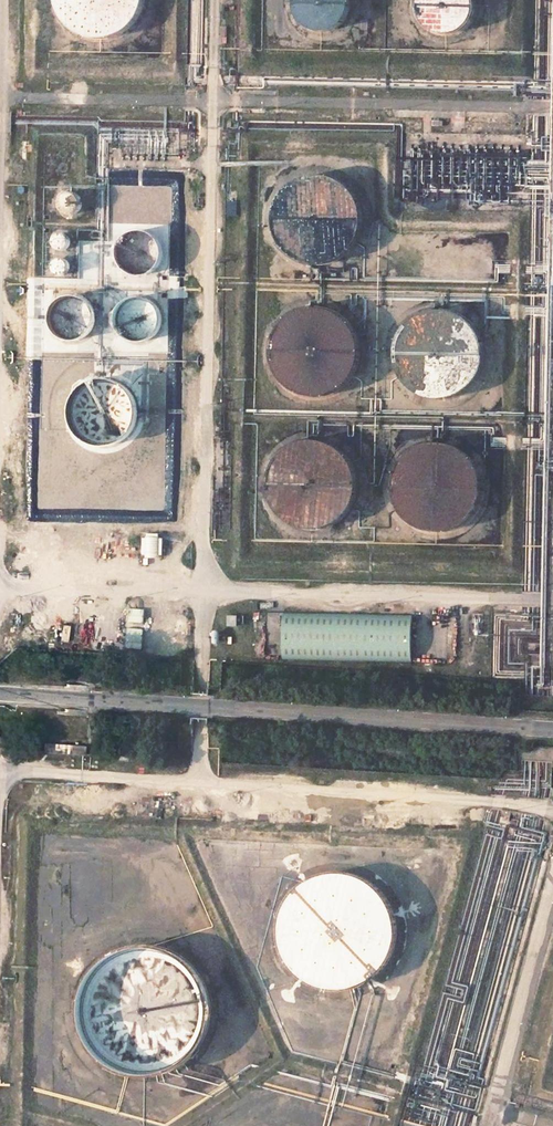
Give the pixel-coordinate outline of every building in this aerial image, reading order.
[(137,19),(141,13),(144,6),(145,0),(60,0),(61,2),(62,8),(65,13),(68,19),(72,24),(76,28),(82,31),(87,34),(93,36),(100,37),(108,36),(115,35),(121,32),(127,29),(133,24),(137,19)] [(352,10),(353,5),(353,0),(352,0),(296,0),(295,1),(295,5),(295,9),(296,13),(298,17),(300,21),(302,24),(306,27),(309,30),(313,32),(317,33),(321,34),(326,34),(330,33),(335,32),(339,29),(343,27),(347,23),(349,19),(351,15),(352,10)] [(474,3),(473,0),(419,0),(419,1),(418,6),(419,10),(419,15),(421,19),(423,23),(426,27),(430,30),(434,32),(438,34),(443,35),(448,35),(452,34),(457,33),(461,31),(464,29),(467,26),(469,22),(471,19),(473,15),(474,11),(474,7),(474,3)] [(64,163),(63,163),(61,163),(59,165),(58,166),(58,168),(59,170),(61,171),(62,172),(64,172),(66,171),(67,169),(68,168),(67,166),(66,164),(64,163)] [(339,261),(346,257),(351,253),(356,247),(360,240),(363,233),(364,225),(364,218),(363,210),(361,203),(357,196),(353,190),(347,185),(341,181),(334,178),(326,176),(319,175),(312,176),(306,177),(300,180),(294,183),(289,187),(284,192),(280,197),(277,203),(275,209),(274,216),(273,223),(274,229),(276,236),(279,242),(282,247),(286,252),(291,257),(297,260),(303,263),(309,265),(317,266),(325,266),(332,264),(339,261)] [(131,192),(128,192),(126,192),(123,194),(122,196),(121,199),(122,202),(124,204),(127,206),(130,206),(132,205),(134,203),(135,200),(135,197),(134,194),(131,192)] [(61,203),(62,207),(62,209),(65,212),(68,214),(73,215),(76,214),(80,211),(82,208),(82,204),(82,201),(80,198),(79,196),(76,194),(73,194),(69,194),(67,195),(63,198),(61,203)] [(158,196),(156,195),(153,196),(151,198),(149,200),(149,203),(150,206),(152,208),(155,209),(158,208),(160,207),(162,205),(163,202),(162,199),(161,197),(158,196)] [(149,273),(155,270),(157,268),(161,262),(162,259),(163,253),(162,246),(160,240),(158,238),(153,234),(147,231),(144,230),(137,231),(133,232),(130,233),(127,236),(124,238),(122,241),(120,244),(119,248),(119,252),(119,255),(120,259),(121,263),(123,266),(126,268),(128,271),(132,273),(135,274),(139,275),(142,275),(146,274),(149,273)] [(64,235),(61,235),(58,236),(56,238),(55,241),(55,244),(57,247),(59,249),(62,249),(65,249),(68,247),(69,244),(70,241),(69,239),(67,236),(64,235)] [(65,260),(62,260),(59,260),(57,262),(56,265),(55,268),(56,270),(58,272),(61,274),(64,274),(67,272),(69,270),(69,267),(69,264),(67,262),(65,260)] [(59,304),(57,306),(55,309),(53,315),(52,318),(53,325),(53,328),(57,334),(61,338),(67,341),(70,342),(74,343),(78,342),(82,341),(85,340),(88,338),(91,335),(93,332),(95,329),(96,325),(97,322),(97,318),(96,314),(95,311),(93,307),(91,304),(88,302),(85,300),(81,299),(78,298),(71,298),(64,300),(59,304)] [(127,304),(124,306),(122,309),(120,311),(119,318),(118,324),(120,330),(124,336),(126,338),(129,340),(135,343),(141,344),(145,343),(149,342),(152,340),(155,338),(158,336),(160,333),(161,329),(162,326),(163,322),(163,318),(162,315),(160,311),(158,308),(156,305),(153,303),(150,301),(146,300),(143,299),(139,299),(135,300),(132,301),(127,304)] [(357,334),(354,328),(350,323),(345,318),(340,314),(334,311),(327,309),(321,308),(314,308),(307,309),(300,311),(293,315),(287,319),(282,325),(278,331),(275,338),(273,345),(272,352),(272,360),(274,367),(277,374),(281,380),(286,386),(292,390),(299,394),(306,396),(313,398),(321,397),(328,396),(334,394),(340,391),(345,387),(350,383),(354,377),(357,372),(360,365),(361,359),(361,353),(361,346),(359,340),(357,334)] [(403,376),(407,382),(412,388),(418,392),(425,396),(432,398),(440,399),(447,399),(454,398),(461,395),(466,392),(472,388),(476,384),(480,378),(483,373),(486,367),(487,360),(487,354),(487,347),(485,341),(483,335),(479,329),(475,324),(470,319),(465,316),(459,313),(453,311),(446,310),(439,310),(432,311),(425,313),(418,317),(412,321),(407,327),(403,333),(400,340),(398,347),(398,355),(398,362),(400,369),(403,376)] [(130,390),(127,387),(123,384),(118,382),(114,380),(109,379),(104,379),(98,380),(93,382),(88,384),(84,388),(80,392),(77,397),(74,402),(73,407),(72,413),(73,418),(74,424),(77,429),(80,434),(84,438),(88,441),(93,444),(98,445),(104,446),(109,446),(115,445),(120,443),(124,441),(128,438),(131,435),(134,431),(136,426),(138,422),(139,417),(139,412),(139,407),(138,402),(136,398),(133,394),(130,390)] [(337,448),(331,445),(324,443),(316,442),(310,442),(303,443),(297,445),(292,448),(286,451),(281,456),(277,461),(274,466),(272,472),(270,479),(270,485),(270,492),(271,498),(274,504),(277,509),(281,515),(285,519),(290,523),(296,526),(302,528),(309,530),(317,530),(324,529),(331,526),(338,523),(343,518),(348,513),(352,507),(355,500),(357,493),(358,485),(357,478),(355,471),(352,464),(348,458),(343,453),(337,448)] [(466,451),(459,447),(452,444),(445,443),(438,443),(431,443),(425,445),(419,448),(413,451),(409,455),(404,460),(401,466),(398,472),(396,478),(396,485),(396,491),(397,497),(399,504),(402,509),(405,515),(410,520),(415,524),(420,527),(427,529),(433,531),(440,531),(448,531),(455,529),(462,526),(468,522),(473,516),(478,510),(481,504),(483,497),(484,489),(484,482),(483,475),(480,468),(476,461),(471,456),(466,451)] [(302,973),(310,979),(318,984),(327,987),(337,988),(346,988),(356,987),(365,983),(373,979),(380,974),(386,967),(391,960),(395,953),(397,945),(399,936),(399,928),(398,919),(396,911),(392,903),(388,896),(382,890),(376,884),(368,880),(361,876),(352,874),(344,873),(335,873),(327,875),(319,878),(310,882),(303,888),(296,895),(291,903),(287,911),(284,921),(284,930),(284,940),(287,949),(290,958),(296,966),(302,973)] [(81,1010),(81,1020),(84,1030),(88,1040),(93,1049),(100,1057),(108,1063),(117,1069),(127,1073),(137,1075),(147,1076),(158,1075),(168,1073),(177,1069),(186,1063),(194,1056),(201,1048),(206,1039),(210,1030),(213,1020),(213,1009),(213,999),(210,989),(206,979),(201,970),(194,962),(186,956),(177,950),(167,946),(157,944),(147,943),(136,944),(126,946),(117,950),(108,956),(100,963),(93,971),(88,980),(84,989),(81,999),(81,1010)]
